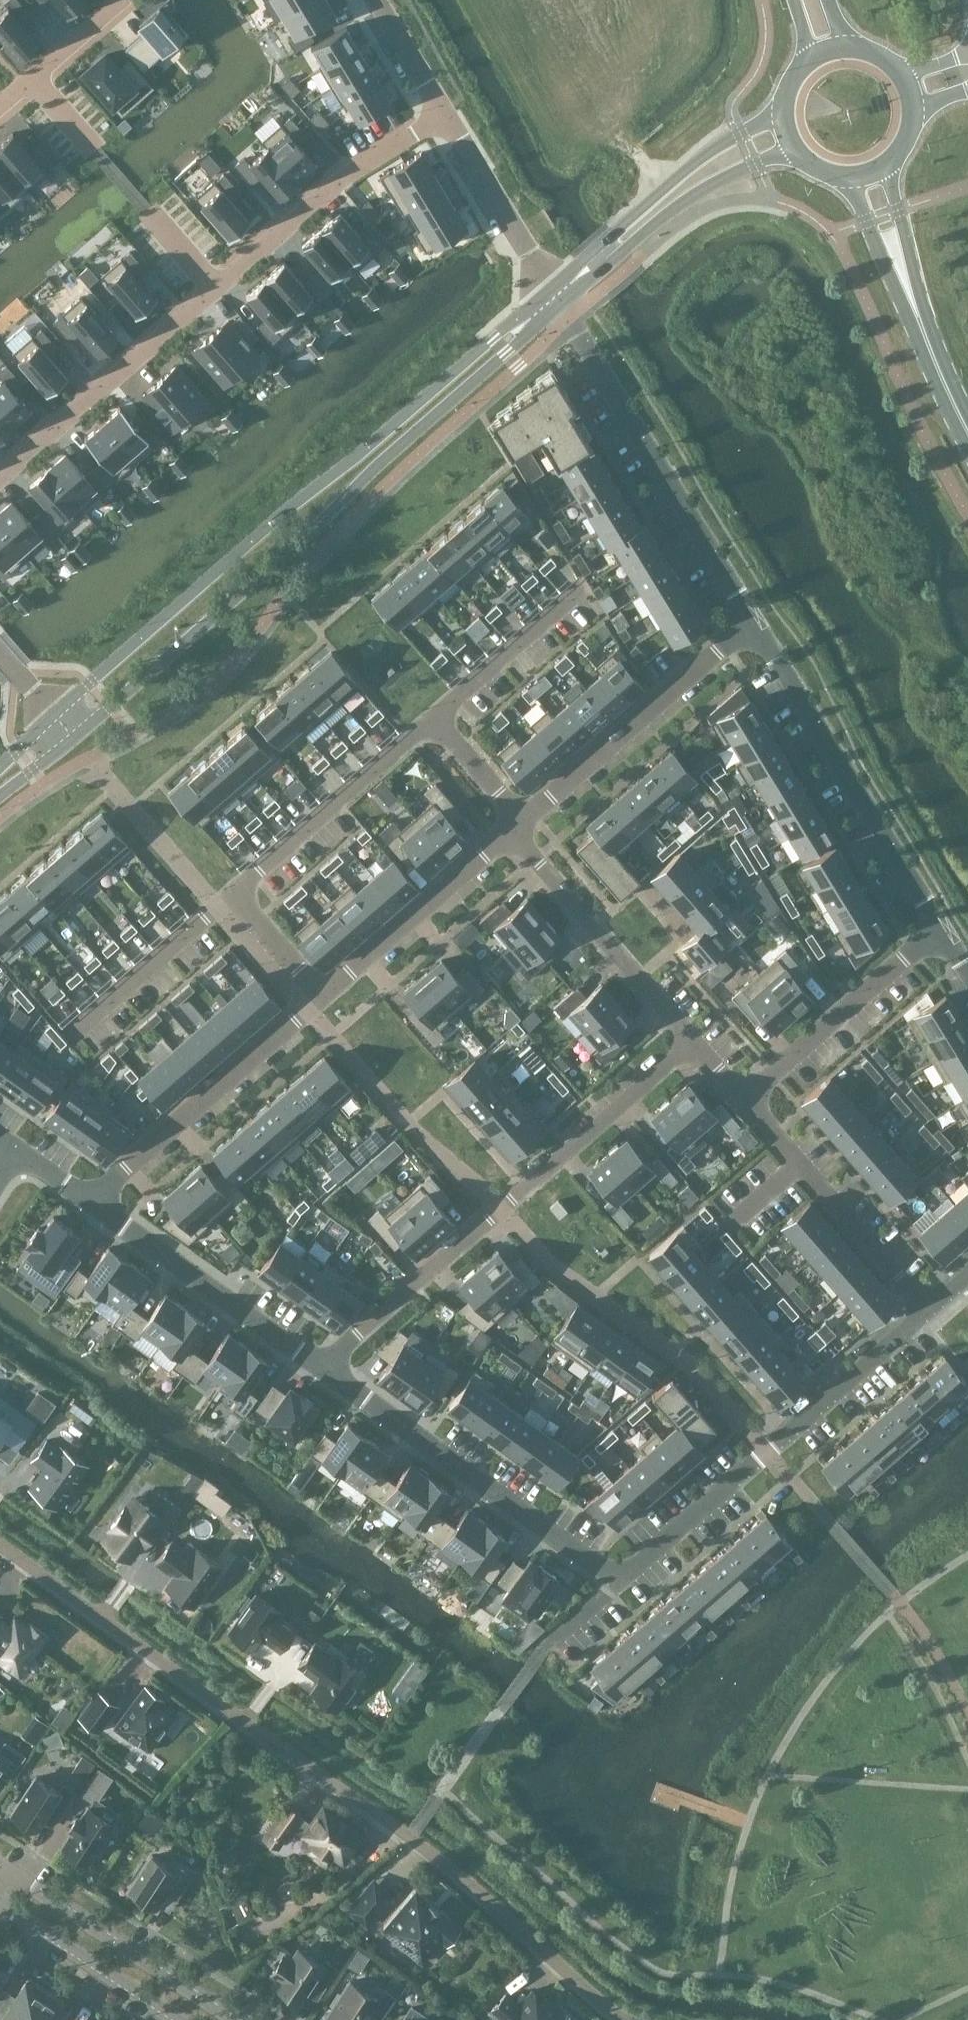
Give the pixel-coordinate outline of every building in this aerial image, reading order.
[(0,9),(0,37),(18,58),(38,41),(20,20),(29,12),(18,0),(1,0),(2,2),(5,5),(0,9)] [(66,14),(65,15),(66,16),(84,0),(53,0),(66,14)] [(275,20),(284,15),(308,0),(263,0),(275,20)] [(284,15),(295,34),(287,39),(294,50),(313,39),(307,28),(332,13),(324,0),(308,0),(284,15)] [(145,30),(124,48),(143,70),(179,38),(183,35),(179,31),(180,31),(158,6),(139,24),(145,30)] [(346,25),(310,47),(311,48),(312,47),(322,64),(356,44),(345,27),(346,26),(346,25)] [(322,64),(318,67),(330,86),(368,64),(356,44),(322,64)] [(93,61),(84,69),(113,102),(133,84),(141,93),(153,83),(135,62),(124,72),(105,50),(104,52),(103,51),(92,61),(93,61)] [(368,64),(330,86),(342,106),(346,103),(379,83),(368,64)] [(289,77),(280,85),(285,91),(294,83),(289,77)] [(294,83),(285,91),(290,97),(300,89),(294,83)] [(379,83),(346,103),(357,121),(390,101),(379,83)] [(318,110),(308,118),(314,124),(323,116),(318,110)] [(280,123),(260,140),(266,147),(296,180),(315,163),(297,143),(306,135),(290,116),(280,124),(280,123)] [(323,116),(314,124),(319,130),(328,122),(323,116)] [(0,142),(0,158),(27,189),(55,165),(38,145),(29,153),(12,134),(11,133),(0,142)] [(243,156),(234,165),(250,184),(259,176),(277,196),(296,180),(266,147),(249,163),(243,156)] [(421,151),(376,178),(388,197),(433,170),(421,151)] [(27,189),(0,158),(0,213),(27,189)] [(433,170),(388,197),(401,217),(405,214),(445,190),(433,170)] [(214,180),(194,197),(228,236),(227,237),(228,238),(250,219),(249,218),(248,219),(231,199),(240,192),(223,173),(214,181),(214,180)] [(445,190),(405,214),(415,231),(455,207),(445,190)] [(368,199),(359,207),(364,214),(374,206),(368,199)] [(374,206),(364,214),(370,220),(379,212),(374,206)] [(415,231),(411,234),(424,253),(467,226),(455,207),(415,231)] [(339,212),(320,229),(355,269),(383,245),(368,227),(359,235),(339,212)] [(320,229),(301,245),(321,268),(312,276),(327,293),(337,285),(330,278),(348,262),(354,270),(355,269),(320,229)] [(397,233),(388,241),(393,247),(402,239),(397,233)] [(402,239),(393,247),(399,253),(408,245),(402,239)] [(120,257),(100,275),(135,314),(134,315),(134,316),(156,297),(155,296),(154,297),(137,277),(146,269),(130,250),(120,258),(120,257)] [(283,261),(264,278),(299,318),(300,317),(294,310),(311,295),(318,302),(327,293),(312,276),(303,284),(283,261)] [(264,278),(245,294),(265,317),(256,325),(271,342),(299,318),(264,278)] [(61,314),(52,322),(69,341),(78,333),(96,353),(116,336),(80,296),(61,313),(61,314)] [(227,320),(193,350),(223,385),(258,355),(227,320)] [(24,326),(5,341),(13,350),(11,352),(46,392),(45,393),(46,393),(67,375),(66,374),(65,374),(48,355),(57,347),(41,328),(32,336),(31,335),(24,326)] [(12,426),(30,410),(13,391),(22,383),(6,364),(0,368),(0,377),(1,379),(0,380),(0,412),(12,426)] [(176,365),(142,394),(172,429),(206,400),(176,365)] [(490,422),(527,482),(543,472),(527,445),(539,438),(556,466),(559,464),(590,445),(569,411),(575,407),(554,373),(553,372),(529,387),(531,391),(509,405),(512,409),(490,422)] [(120,406),(101,422),(136,461),(163,437),(148,420),(139,428),(120,406)] [(12,426),(0,412),(0,436),(12,426)] [(101,422),(83,437),(102,459),(93,467),(108,484),(118,476),(136,461),(101,422)] [(559,464),(568,480),(599,461),(590,445),(559,464)] [(65,453),(47,469),(81,508),(108,484),(93,467),(84,475),(65,453)] [(595,486),(609,477),(599,461),(568,480),(572,486),(578,496),(595,486)] [(47,469),(29,485),(48,507),(39,515),(54,532),(81,508),(47,469)] [(501,486),(482,502),(506,530),(507,529),(525,513),(515,502),(526,492),(517,477),(504,489),(501,486)] [(619,494),(615,486),(609,477),(595,486),(578,496),(588,513),(619,494)] [(537,499),(545,494),(540,486),(539,485),(538,486),(532,490),(537,499)] [(545,494),(537,499),(543,508),(550,504),(545,494)] [(588,513),(598,529),(627,511),(629,510),(627,506),(619,494),(588,513)] [(0,510),(0,525),(27,556),(54,532),(39,515),(30,523),(11,501),(0,510)] [(488,545),(487,546),(493,552),(513,536),(507,529),(506,530),(482,502),(464,518),(488,545)] [(629,510),(627,511),(598,529),(608,545),(627,533),(639,526),(629,510)] [(464,518),(446,534),(470,561),(487,546),(488,545),(464,518)] [(552,522),(557,532),(565,527),(559,518),(552,522)] [(622,559),(627,557),(653,540),(643,523),(639,526),(627,533),(608,545),(619,563),(623,561),(622,559)] [(27,556),(0,525),(0,579),(27,556)] [(565,527),(557,532),(563,541),(570,537),(565,527)] [(451,577),(470,561),(446,534),(428,550),(451,577)] [(623,561),(627,567),(632,576),(663,557),(653,540),(627,557),(622,559),(623,561)] [(428,550),(410,565),(433,593),(451,577),(428,550)] [(577,565),(585,560),(579,551),(572,555),(577,565)] [(550,557),(538,567),(543,573),(556,563),(550,557)] [(663,557),(632,576),(642,592),(673,573),(663,557)] [(590,570),(585,560),(577,565),(583,574),(590,570)] [(410,565),(392,581),(415,608),(433,593),(410,565)] [(532,572),(520,583),(525,589),(537,579),(532,572)] [(673,573),(642,592),(652,609),(683,590),(673,573)] [(415,608),(392,581),(373,598),(396,625),(415,608)] [(513,583),(499,595),(502,599),(507,605),(509,606),(523,595),(513,583)] [(597,597),(605,593),(599,584),(592,588),(597,597)] [(662,625),(693,606),(683,590),(652,609),(662,624),(662,625)] [(605,593),(597,597),(603,607),(605,609),(616,603),(608,591),(605,593)] [(496,604),(484,615),(489,621),(501,610),(496,604)] [(658,627),(669,645),(704,623),(693,606),(662,625),(662,624),(658,627)] [(621,611),(610,618),(612,621),(617,630),(628,623),(621,611)] [(478,620),(466,630),(471,636),(483,626),(478,620)] [(623,640),(627,637),(630,635),(627,630),(625,626),(617,630),(623,640)] [(460,636),(447,646),(453,652),(465,642),(460,636)] [(590,648),(582,639),(576,644),(584,653),(590,648)] [(629,649),(636,658),(643,652),(635,644),(629,649)] [(618,646),(594,666),(624,700),(641,685),(632,674),(638,669),(618,646)] [(310,668),(340,702),(359,686),(329,651),(310,668)] [(441,652),(429,662),(435,668),(447,658),(441,652)] [(565,653),(559,659),(567,668),(573,662),(565,653)] [(561,673),(567,668),(559,659),(553,664),(561,673)] [(609,714),(624,700),(594,666),(594,667),(600,674),(585,687),(609,714)] [(310,668),(292,684),(322,718),(340,702),(310,668)] [(527,687),(535,696),(541,691),(533,682),(527,687)] [(303,734),(322,718),(292,684),(274,700),(297,727),(303,734)] [(535,696),(527,687),(521,692),(529,701),(535,696)] [(585,687),(569,701),(592,728),(609,714),(585,687)] [(736,688),(706,715),(724,744),(732,739),(762,721),(749,698),(744,701),(736,688)] [(267,729),(261,734),(273,748),(274,747),(297,727),(274,700),(255,716),(267,729)] [(575,743),(592,728),(569,701),(553,715),(546,708),(546,709),(575,743)] [(366,718),(371,724),(383,713),(378,707),(366,718)] [(546,709),(529,723),(559,757),(575,743),(546,709)] [(494,715),(502,725),(508,719),(500,710),(494,715)] [(496,730),(502,725),(494,715),(488,721),(496,730)] [(762,721),(732,739),(743,758),(774,740),(762,721)] [(348,734),(353,740),(365,729),(360,723),(348,734)] [(514,736),(513,737),(543,771),(559,757),(529,723),(535,731),(520,744),(514,736)] [(256,776),(280,755),(274,747),(273,748),(261,734),(256,739),(244,726),(226,742),(256,776)] [(526,786),(543,771),(513,737),(497,751),(496,752),(526,786)] [(347,745),(342,739),(330,749),(335,756),(347,745)] [(774,740),(743,758),(735,763),(748,785),(757,780),(787,762),(774,740)] [(226,742),(207,758),(237,792),(256,776),(226,742)] [(653,764),(677,791),(694,777),(670,750),(653,764)] [(324,755),(312,764),(318,771),(329,761),(324,755)] [(219,808),(237,792),(207,758),(189,774),(219,808)] [(787,762),(757,780),(768,799),(798,780),(787,762)] [(653,764),(637,779),(661,806),(677,791),(653,764)] [(708,783),(714,777),(706,768),(700,774),(708,783)] [(189,774),(170,791),(200,825),(219,808),(189,774)] [(292,793),(303,783),(298,777),(287,787),(292,793)] [(708,783),(715,792),(721,786),(714,777),(708,783)] [(637,779),(620,793),(644,820),(661,806),(637,779)] [(798,780),(768,799),(779,817),(810,798),(798,780)] [(431,802),(414,816),(448,854),(466,839),(449,820),(460,811),(435,782),(423,792),(431,802)] [(644,820),(620,793),(604,808),(628,835),(644,820)] [(279,804),(274,798),(262,808),(267,815),(279,804)] [(810,798),(779,817),(790,835),(821,817),(810,798)] [(728,811),(733,818),(740,814),(734,804),(727,808),(728,811)] [(588,822),(594,830),(595,829),(609,846),(612,849),(613,848),(628,835),(604,808),(588,822)] [(698,816),(703,822),(712,814),(707,808),(698,816)] [(735,822),(733,818),(728,811),(722,815),(728,826),(735,822)] [(82,829),(111,863),(130,847),(100,813),(82,829)] [(261,820),(256,814),(244,824),(249,830),(261,820)] [(746,825),(740,814),(733,818),(735,822),(739,829),(746,825)] [(430,870),(448,854),(414,816),(386,841),(403,861),(413,852),(430,870)] [(689,824),(694,830),(703,822),(698,816),(689,824)] [(821,817),(790,835),(801,854),(832,835),(821,817)] [(361,842),(370,835),(365,828),(356,836),(361,842)] [(82,829),(63,845),(93,879),(111,863),(82,829)] [(226,840),(231,846),(243,836),(238,829),(226,840)] [(595,829),(594,830),(575,846),(590,863),(609,846),(595,829)] [(671,851),(680,843),(675,837),(666,845),(671,851)] [(749,845),(755,856),(762,852),(756,841),(749,845)] [(74,895),(93,879),(63,845),(45,861),(74,895)] [(657,852),(662,858),(671,851),(666,845),(657,852)] [(590,863),(605,880),(625,862),(613,848),(612,849),(609,846),(590,863)] [(817,886),(847,867),(834,846),(804,865),(817,886)] [(742,862),(749,858),(742,848),(736,852),(742,862)] [(652,876),(668,894),(695,870),(679,852),(652,876)] [(769,862),(762,852),(755,856),(762,866),(769,862)] [(333,867),(343,859),(337,853),(328,861),(333,867)] [(755,868),(749,858),(742,862),(748,872),(755,868)] [(392,859),(373,876),(397,903),(415,886),(392,859)] [(45,861),(27,877),(50,904),(56,911),(74,895),(45,861)] [(328,861),(319,868),(324,875),(333,867),(328,861)] [(640,878),(634,872),(625,862),(605,880),(619,896),(640,878)] [(640,878),(648,871),(643,864),(634,872),(640,878)] [(702,864),(695,870),(668,894),(685,913),(712,889),(719,883),(702,864)] [(829,907),(860,888),(847,867),(817,886),(829,907)] [(378,918),(397,903),(373,876),(356,891),(349,883),(349,884),(378,918)] [(10,892),(33,919),(50,904),(27,877),(10,892)] [(301,884),(292,892),(297,898),(306,890),(301,884)] [(349,884),(331,900),(337,907),(360,934),(378,918),(349,884)] [(834,932),(872,908),(860,888),(829,907),(841,926),(833,931),(834,932)] [(685,913),(699,930),(700,931),(711,921),(712,922),(728,908),(712,889),(685,913)] [(168,890),(156,901),(162,907),(174,896),(168,890)] [(779,895),(785,905),(792,901),(786,891),(779,895)] [(10,892),(0,900),(0,919),(20,942),(39,926),(33,919),(10,892)] [(288,906),(297,898),(292,892),(283,900),(288,906)] [(778,906),(772,896),(765,900),(771,910),(778,906)] [(510,943),(541,916),(526,898),(507,914),(498,904),(478,921),(488,932),(495,926),(510,943)] [(360,934),(337,907),(331,900),(330,900),(336,908),(320,922),(313,915),(312,916),(342,950),(360,934)] [(798,911),(792,901),(785,905),(791,916),(798,911)] [(155,913),(149,907),(138,917),(143,923),(155,913)] [(834,932),(855,966),(879,945),(874,937),(885,930),(872,908),(834,932)] [(780,909),(774,915),(781,923),(787,918),(780,909)] [(342,950),(312,916),(294,932),(300,939),(323,966),(342,950)] [(541,916),(510,943),(517,951),(507,960),(515,970),(518,967),(528,978),(547,961),(538,950),(557,934),(541,916)] [(20,942),(0,919),(0,957),(2,958),(20,942)] [(728,940),(712,922),(711,921),(700,931),(699,930),(683,944),(700,964),(728,940)] [(137,929),(131,923),(119,933),(125,939),(137,929)] [(811,946),(817,942),(811,932),(804,936),(811,946)] [(460,933),(454,939),(462,949),(469,943),(460,933)] [(113,939),(101,949),(107,955),(118,945),(113,939)] [(817,942),(811,946),(817,956),(824,952),(817,942)] [(795,979),(804,971),(785,949),(758,972),(793,1012),(810,997),(795,979)] [(100,960),(95,954),(83,965),(89,971),(100,960)] [(217,968),(226,960),(221,954),(212,962),(217,968)] [(440,959),(422,975),(455,1013),(484,988),(467,969),(456,978),(440,959)] [(217,968),(212,962),(203,970),(208,976),(217,968)] [(77,970),(65,980),(70,987),(82,976),(77,970)] [(760,1011),(775,1028),(793,1012),(758,972),(731,996),(750,1018),(760,1011)] [(438,1028),(455,1013),(422,975),(404,990),(420,1009),(410,1018),(433,1045),(444,1036),(438,1028)] [(261,1018),(278,1003),(254,976),(237,991),(261,1018)] [(185,996),(194,988),(189,982),(179,990),(185,996)] [(600,983),(582,1000),(572,989),(553,1006),(562,1017),(569,1011),(584,1029),(616,1001),(600,983)] [(12,992),(20,1001),(26,995),(18,986),(12,992)] [(47,996),(52,1002),(64,992),(59,986),(47,996)] [(185,996),(179,990),(170,998),(176,1004),(185,996)] [(237,991),(221,1005),(244,1032),(261,1018),(237,991)] [(902,1012),(919,1039),(958,1016),(945,995),(933,1002),(927,991),(902,1012)] [(20,1001),(28,1010),(34,1004),(26,995),(20,1001)] [(612,1036),(627,1023),(631,1019),(627,1014),(616,1001),(584,1029),(600,1046),(593,1052),(602,1063),(622,1046),(612,1036)] [(221,1005),(205,1019),(228,1046),(244,1032),(221,1005)] [(161,1017),(156,1011),(147,1019),(152,1025),(161,1017)] [(958,1016),(919,1039),(932,1060),(967,1038),(967,1033),(958,1016)] [(152,1025),(147,1019),(138,1027),(143,1033),(152,1025)] [(212,1060),(228,1046),(205,1019),(188,1033),(212,1060)] [(518,1035),(524,1030),(516,1020),(510,1026),(518,1035)] [(44,1029),(52,1038),(58,1032),(50,1023),(44,1029)] [(66,1041),(58,1032),(52,1038),(60,1047),(66,1041)] [(188,1033),(172,1048),(195,1074),(212,1060),(188,1033)] [(952,1075),(967,1066),(967,1038),(932,1060),(944,1080),(952,1075)] [(118,1054),(127,1046),(122,1040),(113,1048),(118,1054)] [(19,1043),(19,1042),(13,1050),(0,1041),(0,1070),(19,1043)] [(39,1057),(19,1043),(0,1070),(0,1084),(13,1093),(39,1057)] [(522,1048),(519,1051),(535,1069),(544,1061),(536,1052),(528,1043),(522,1048)] [(179,1089),(195,1074),(172,1048),(156,1062),(179,1089)] [(881,1065),(887,1059),(879,1050),(873,1055),(881,1065)] [(105,1066),(114,1058),(109,1053),(100,1060),(105,1066)] [(304,1073),(334,1107),(353,1090),(323,1056),(304,1073)] [(33,1108),(43,1093),(49,1098),(65,1075),(39,1057),(13,1093),(33,1108)] [(446,1081),(463,1100),(490,1076),(474,1057),(446,1081)] [(868,1072),(875,1066),(867,1057),(860,1063),(868,1072)] [(881,1065),(889,1074),(895,1068),(887,1059),(881,1065)] [(151,1090),(162,1103),(179,1089),(156,1062),(139,1076),(146,1084),(151,1090)] [(876,1081),(882,1076),(883,1076),(875,1066),(868,1072),(876,1081)] [(965,1096),(967,1094),(967,1066),(952,1075),(965,1096)] [(127,1067),(121,1072),(129,1081),(135,1076),(127,1067)] [(554,1084),(560,1079),(552,1070),(546,1075),(554,1084)] [(334,1107),(304,1073),(286,1088),(310,1115),(327,1100),(334,1107)] [(65,1131),(91,1094),(71,1080),(65,1088),(60,1084),(66,1076),(65,1075),(49,1098),(55,1102),(45,1116),(65,1131)] [(479,1118),(513,1088),(512,1087),(505,1094),(490,1076),(463,1100),(479,1118)] [(802,1100),(817,1117),(844,1094),(829,1076),(802,1100)] [(562,1093),(568,1088),(560,1079),(554,1084),(562,1093)] [(688,1083),(670,1099),(696,1129),(714,1114),(730,1132),(739,1124),(720,1102),(711,1110),(688,1083)] [(146,1084),(137,1092),(142,1098),(151,1090),(146,1084)] [(911,1087),(905,1092),(913,1101),(919,1096),(911,1087)] [(310,1115),(286,1088),(268,1104),(298,1138),(299,1138),(292,1131),(310,1115)] [(529,1106),(513,1088),(479,1118),(495,1136),(529,1106)] [(897,1105),(903,1099),(895,1090),(889,1095),(897,1105)] [(85,1145),(108,1112),(111,1108),(91,1094),(65,1131),(85,1145)] [(858,1110),(844,1094),(817,1117),(831,1133),(858,1110)] [(965,1096),(957,1101),(967,1120),(967,1094),(965,1096)] [(913,1101),(921,1110),(927,1105),(919,1096),(913,1101)] [(696,1129),(670,1099),(652,1115),(675,1141),(666,1149),(686,1171),(695,1163),(679,1145),(696,1129)] [(905,1114),(911,1108),(903,1099),(897,1105),(905,1114)] [(280,1154),(298,1138),(268,1104),(250,1120),(280,1154)] [(495,1136),(511,1155),(545,1125),(529,1106),(495,1136)] [(831,1133),(846,1150),(872,1126),(858,1110),(831,1133)] [(85,1145),(105,1159),(113,1148),(117,1151),(134,1137),(126,1131),(128,1127),(108,1112),(85,1145)] [(232,1136),(262,1170),(280,1154),(250,1120),(232,1136)] [(932,1132),(923,1123),(917,1128),(925,1137),(932,1132)] [(872,1126),(846,1150),(860,1166),(887,1143),(872,1126)] [(932,1132),(939,1141),(946,1136),(938,1127),(932,1132)] [(374,1128),(360,1139),(370,1150),(372,1149),(381,1141),(384,1139),(374,1128)] [(746,1129),(737,1137),(747,1149),(757,1140),(746,1129)] [(932,1132),(925,1137),(933,1146),(939,1141),(932,1132)] [(261,1170),(262,1170),(232,1136),(214,1152),(237,1179),(255,1163),(261,1170)] [(946,1136),(939,1141),(948,1150),(954,1145),(946,1136)] [(625,1138),(607,1153),(634,1184),(652,1169),(668,1187),(677,1179),(657,1157),(648,1165),(625,1138)] [(360,1139),(347,1151),(357,1162),(362,1157),(370,1150),(360,1139)] [(860,1166),(874,1182),(901,1159),(887,1143),(860,1166)] [(379,1151),(368,1160),(377,1170),(388,1161),(379,1151)] [(616,1199),(627,1190),(634,1184),(607,1153),(590,1169),(613,1196),(603,1203),(623,1226),(632,1218),(616,1199)] [(915,1176),(901,1159),(874,1182),(889,1199),(915,1176)] [(368,1160),(360,1167),(369,1177),(377,1170),(368,1160)] [(214,1219),(232,1203),(237,1209),(248,1200),(226,1174),(215,1183),(199,1165),(181,1180),(214,1219)] [(928,1173),(934,1179),(943,1171),(937,1165),(928,1173)] [(345,1173),(339,1167),(330,1175),(335,1181),(345,1173)] [(934,1179),(928,1173),(919,1181),(924,1187),(934,1179)] [(326,1189),(335,1181),(330,1175),(321,1183),(326,1189)] [(401,1199),(434,1238),(452,1222),(436,1203),(446,1194),(429,1175),(401,1199)] [(165,1227),(187,1242),(214,1219),(181,1180),(163,1196),(179,1215),(165,1227)] [(687,1186),(678,1195),(688,1206),(697,1197),(687,1186)] [(918,1193),(912,1187),(903,1195),(909,1201),(918,1193)] [(953,1202),(967,1219),(967,1189),(953,1202)] [(294,1207),(299,1213),(308,1205),(303,1199),(294,1207)] [(399,1201),(383,1215),(378,1209),(367,1218),(390,1244),(400,1235),(416,1253),(434,1238),(401,1199),(399,1201)] [(549,1206),(558,1217),(567,1209),(557,1199),(549,1206)] [(782,1224),(797,1241),(824,1218),(809,1201),(782,1224)] [(967,1236),(967,1219),(953,1202),(937,1216),(960,1243),(967,1236)] [(712,1215),(704,1206),(698,1211),(706,1220),(712,1215)] [(292,1223),(299,1213),(294,1207),(286,1218),(292,1223)] [(315,1214),(325,1221),(329,1215),(320,1208),(315,1214)] [(24,1274),(53,1294),(74,1265),(61,1256),(77,1233),(53,1215),(42,1230),(38,1227),(26,1243),(34,1249),(31,1254),(36,1257),(24,1274)] [(339,1222),(329,1215),(325,1221),(335,1228),(339,1222)] [(659,1216),(655,1220),(663,1229),(667,1225),(659,1216)] [(960,1243),(937,1216),(920,1231),(943,1258),(960,1243)] [(838,1234),(824,1218),(797,1241),(811,1257),(838,1234)] [(663,1271),(697,1242),(683,1225),(649,1254),(663,1271)] [(367,1244),(372,1238),(362,1230),(357,1237),(367,1244)] [(719,1235),(727,1244),(733,1239),(725,1230),(719,1235)] [(852,1250),(838,1234),(811,1257),(825,1274),(852,1250)] [(741,1248),(733,1239),(727,1244),(735,1253),(741,1248)] [(368,1245),(376,1254),(382,1249),(374,1240),(368,1245)] [(306,1248),(305,1247),(299,1255),(280,1241),(259,1270),(279,1284),(306,1248)] [(678,1288),(705,1264),(691,1249),(698,1242),(697,1242),(663,1271),(678,1288)] [(83,1283),(101,1296),(129,1258),(108,1243),(86,1274),(77,1268),(63,1288),(74,1296),(83,1283)] [(299,1298),(325,1262),(306,1248),(279,1284),(299,1298)] [(512,1304),(540,1279),(523,1259),(512,1269),(496,1250),(478,1266),(512,1304)] [(852,1250),(825,1274),(839,1290),(866,1266),(852,1250)] [(766,1268),(772,1262),(764,1253),(758,1259),(766,1268)] [(111,1323),(123,1331),(137,1311),(128,1304),(150,1273),(129,1258),(101,1296),(101,1297),(120,1311),(111,1323)] [(752,1280),(755,1277),(762,1271),(751,1259),(742,1267),(752,1280)] [(318,1312),(345,1276),(325,1262),(299,1298),(318,1312)] [(772,1262),(766,1268),(774,1277),(780,1272),(772,1262)] [(692,1304),(719,1281),(705,1264),(678,1288),(692,1304)] [(476,1300),(461,1313),(483,1329),(512,1304),(478,1266),(460,1282),(476,1300)] [(880,1283),(866,1266),(839,1290),(854,1306),(880,1283)] [(762,1271),(755,1277),(763,1286),(770,1281),(762,1271)] [(367,1304),(340,1284),(345,1276),(318,1312),(338,1327),(346,1316),(351,1319),(367,1304)] [(719,1281),(692,1304),(706,1320),(740,1291),(739,1290),(732,1296),(719,1281)] [(895,1300),(880,1283),(854,1306),(868,1323),(895,1300)] [(794,1300),(801,1295),(793,1286),(787,1291),(794,1300)] [(32,1301),(42,1307),(49,1297),(39,1290),(32,1301)] [(146,1317),(137,1311),(123,1331),(134,1339),(139,1331),(158,1344),(186,1306),(165,1291),(146,1317)] [(720,1337),(754,1307),(740,1291),(706,1320),(720,1337)] [(784,1310),(790,1304),(782,1295),(776,1301),(784,1310)] [(809,1304),(801,1295),(794,1300),(802,1310),(809,1304)] [(570,1354),(596,1318),(576,1303),(549,1340),(570,1354)] [(792,1319),(798,1313),(790,1304),(784,1310),(792,1319)] [(182,1374),(197,1354),(188,1347),(207,1320),(186,1306),(158,1344),(177,1358),(171,1366),(182,1374)] [(768,1323),(754,1307),(720,1337),(734,1353),(768,1323)] [(589,1368),(595,1361),(616,1332),(596,1318),(570,1354),(589,1368)] [(821,1335),(830,1327),(825,1321),(815,1329),(821,1335)] [(734,1353),(749,1369),(783,1339),(768,1323),(734,1353)] [(835,1333),(830,1327),(821,1335),(826,1341),(835,1333)] [(398,1391),(422,1357),(403,1343),(408,1336),(398,1329),(378,1346),(393,1357),(378,1377),(398,1391)] [(806,1337),(811,1343),(820,1335),(815,1329),(806,1337)] [(182,1374),(193,1381),(202,1370),(221,1383),(249,1345),(227,1330),(206,1360),(197,1354),(182,1374)] [(616,1332),(595,1361),(615,1375),(635,1346),(616,1332)] [(820,1335),(811,1343),(816,1349),(825,1341),(820,1335)] [(783,1340),(783,1339),(749,1369),(763,1385),(790,1362),(776,1346),(783,1340)] [(218,1387),(237,1400),(231,1409),(242,1416),(256,1396),(248,1390),(270,1359),(249,1345),(221,1383),(218,1387)] [(647,1371),(655,1360),(635,1346),(615,1375),(642,1395),(659,1380),(647,1371)] [(497,1357),(506,1363),(510,1356),(502,1350),(497,1357)] [(510,1356),(506,1363),(516,1371),(521,1364),(510,1356)] [(441,1371),(422,1357),(398,1391),(417,1404),(432,1384),(443,1393),(458,1371),(446,1363),(441,1371)] [(927,1373),(950,1399),(967,1384),(944,1357),(927,1373)] [(763,1385),(777,1402),(804,1379),(790,1362),(763,1385)] [(542,1372),(552,1379),(557,1372),(547,1365),(542,1372)] [(448,1406),(466,1419),(492,1382),(475,1369),(448,1406)] [(557,1372),(552,1379),(562,1386),(567,1379),(557,1372)] [(950,1399),(927,1373),(909,1388),(933,1415),(950,1399)] [(532,1382),(542,1389),(546,1382),(537,1375),(532,1382)] [(651,1395),(666,1412),(684,1396),(669,1379),(651,1395)] [(466,1419),(484,1432),(505,1403),(488,1391),(493,1383),(492,1382),(466,1419)] [(546,1382),(542,1389),(551,1396),(556,1389),(546,1382)] [(256,1407),(269,1417),(268,1419),(292,1436),(316,1404),(300,1392),(298,1394),(290,1388),(286,1394),(273,1384),(256,1407)] [(933,1415),(909,1388),(892,1403),(915,1430),(933,1415)] [(666,1412),(677,1424),(678,1423),(681,1427),(698,1412),(684,1396),(666,1412)] [(583,1399),(578,1405),(581,1408),(588,1412),(592,1406),(583,1399)] [(16,1447),(33,1423),(0,1400),(0,1435),(16,1447)] [(577,1414),(581,1408),(578,1405),(572,1401),(567,1407),(577,1414)] [(650,1407),(645,1401),(635,1409),(641,1415),(650,1407)] [(484,1432),(502,1445),(523,1416),(505,1403),(484,1432)] [(915,1430),(892,1403),(875,1418),(898,1445),(915,1430)] [(592,1406),(588,1412),(591,1415),(598,1419),(602,1413),(592,1406)] [(591,1415),(588,1412),(581,1408),(577,1414),(587,1421),(591,1415)] [(641,1415),(635,1409),(626,1417),(632,1423),(641,1415)] [(954,1415),(959,1420),(960,1420),(964,1416),(959,1410),(954,1415)] [(681,1427),(696,1444),(713,1430),(698,1412),(681,1427)] [(540,1428),(523,1416),(502,1445),(520,1457),(540,1428)] [(858,1433),(881,1460),(898,1445),(875,1418),(858,1433)] [(310,1453),(339,1474),(366,1437),(347,1423),(335,1440),(324,1433),(310,1453)] [(678,1423),(677,1424),(662,1437),(655,1430),(655,1431),(685,1465),(701,1450),(696,1444),(681,1427),(678,1423)] [(937,1430),(942,1435),(943,1435),(947,1431),(942,1425),(937,1430)] [(558,1441),(540,1428),(520,1457),(537,1470),(558,1441)] [(603,1437),(608,1443),(617,1435),(612,1429),(603,1437)] [(638,1445),(668,1479),(685,1465),(655,1431),(638,1445)] [(840,1448),(864,1475),(881,1460),(858,1433),(840,1448)] [(339,1474),(369,1496),(384,1475),(373,1468),(385,1451),(366,1437),(339,1474)] [(603,1437),(594,1445),(599,1451),(608,1443),(603,1437)] [(56,1507),(67,1492),(61,1488),(70,1476),(75,1480),(86,1465),(59,1445),(57,1448),(46,1439),(32,1459),(44,1467),(30,1487),(30,1486),(29,1487),(56,1507)] [(930,1446),(925,1440),(920,1444),(925,1450),(926,1450),(930,1446)] [(558,1441),(537,1470),(555,1483),(576,1454),(558,1441)] [(629,1466),(652,1493),(668,1479),(638,1445),(644,1453),(629,1466)] [(864,1475),(840,1448),(823,1463),(846,1490),(864,1475)] [(595,1460),(587,1451),(581,1457),(589,1466),(595,1460)] [(913,1461),(908,1455),(903,1459),(908,1465),(913,1461)] [(395,1483),(384,1475),(369,1496),(399,1517),(429,1476),(427,1474),(428,1472),(420,1466),(419,1469),(410,1462),(395,1483)] [(629,1466),(612,1480),(636,1507),(652,1493),(629,1466)] [(886,1474),(891,1480),(896,1476),(891,1470),(886,1474)] [(418,1531),(429,1539),(444,1518),(433,1511),(448,1490),(429,1476),(399,1517),(400,1518),(403,1514),(421,1527),(418,1531)] [(617,1524),(636,1507),(612,1480),(583,1506),(601,1520),(608,1513),(617,1524)] [(869,1489),(874,1495),(879,1491),(878,1491),(873,1485),(869,1489)] [(112,1527),(103,1538),(128,1557),(139,1542),(141,1543),(151,1529),(160,1535),(180,1508),(165,1496),(154,1511),(134,1496),(126,1508),(124,1506),(110,1526),(112,1527)] [(467,1509),(454,1526),(444,1518),(429,1539),(459,1560),(486,1523),(468,1510),(467,1509)] [(765,1514),(747,1529),(771,1556),(788,1541),(765,1514)] [(486,1523),(459,1560),(489,1582),(504,1561),(493,1554),(505,1537),(486,1523)] [(753,1571),(771,1556),(747,1529),(730,1544),(753,1571)] [(193,1606),(222,1566),(194,1546),(188,1553),(171,1541),(156,1562),(173,1574),(165,1586),(193,1606)] [(730,1544),(713,1559),(736,1586),(753,1571),(730,1544)] [(792,1556),(797,1562),(802,1558),(797,1552),(792,1556)] [(719,1601),(736,1586),(713,1559),(696,1574),(719,1601)] [(547,1599),(541,1595),(555,1576),(539,1564),(538,1566),(530,1560),(524,1568),(513,1560),(498,1581),(509,1589),(503,1597),(527,1615),(530,1610),(536,1614),(547,1599)] [(785,1573),(784,1572),(779,1567),(775,1571),(780,1577),(785,1573)] [(678,1589),(702,1616),(719,1601),(696,1574),(678,1589)] [(768,1588),(767,1587),(762,1582),(758,1586),(762,1592),(763,1592),(768,1588)] [(702,1616),(678,1589),(661,1604),(685,1631),(702,1616)] [(228,1631),(252,1649),(260,1637),(278,1650),(294,1629),(276,1616),(279,1611),(255,1593),(251,1598),(248,1596),(239,1608),(242,1611),(228,1631)] [(750,1603),(750,1602),(745,1597),(740,1601),(745,1607),(746,1607),(750,1603)] [(661,1604),(644,1619),(667,1646),(685,1631),(661,1604)] [(733,1618),(733,1617),(728,1612),(723,1616),(728,1622),(733,1618)] [(22,1671),(47,1635),(28,1622),(27,1624),(14,1614),(8,1622),(0,1617),(0,1656),(22,1671)] [(667,1646),(644,1619),(627,1634),(650,1661),(667,1646)] [(716,1633),(716,1632),(711,1627),(706,1631),(711,1637),(716,1633)] [(634,1676),(650,1661),(627,1634),(610,1649),(636,1680),(637,1679),(634,1676)] [(314,1698),(331,1710),(333,1707),(336,1709),(363,1673),(337,1654),(335,1656),(314,1641),(298,1664),(319,1679),(310,1691),(317,1695),(314,1698)] [(699,1648),(699,1647),(694,1642),(689,1646),(694,1652),(699,1648)] [(636,1680),(610,1649),(592,1665),(601,1676),(590,1685),(612,1701),(636,1680)] [(672,1661),(677,1667),(682,1663),(681,1662),(676,1657),(672,1661)] [(665,1678),(664,1677),(659,1672),(655,1676),(659,1682),(660,1682),(665,1678)] [(125,1711),(114,1727),(135,1743),(137,1741),(149,1750),(178,1710),(144,1685),(130,1704),(132,1706),(127,1713),(125,1711)] [(97,1691),(78,1716),(98,1731),(117,1705),(97,1691)] [(590,1705),(590,1706),(595,1710),(595,1709),(600,1703),(595,1700),(590,1705)] [(47,1750),(58,1738),(47,1728),(36,1741),(47,1750)] [(7,1778),(23,1755),(5,1742),(0,1748),(0,1773),(7,1778)] [(79,1776),(90,1762),(78,1753),(67,1766),(79,1776)] [(97,1767),(80,1793),(95,1803),(113,1777),(97,1767)] [(57,1791),(34,1776),(11,1812),(34,1827),(43,1813),(53,1820),(73,1790),(62,1783),(57,1791)] [(304,1833),(302,1837),(313,1845),(306,1855),(324,1867),(331,1857),(341,1865),(363,1834),(323,1807),(312,1824),(301,1816),(302,1815),(286,1803),(262,1837),(279,1849),(295,1827),(304,1833)] [(68,1827),(71,1829),(61,1845),(87,1861),(95,1848),(98,1850),(107,1838),(103,1836),(112,1822),(86,1806),(79,1817),(75,1815),(68,1827)] [(134,1878),(127,1888),(138,1895),(135,1898),(147,1906),(149,1902),(154,1905),(161,1895),(171,1902),(193,1869),(173,1855),(166,1865),(150,1854),(144,1863),(141,1860),(131,1876),(134,1878)] [(415,1891),(383,1929),(421,1962),(440,1939),(446,1944),(460,1928),(415,1891)] [(357,1897),(347,1909),(366,1925),(376,1913),(357,1897)] [(282,1989),(291,1995),(299,2000),(310,1983),(320,1990),(335,1967),(324,1959),(321,1964),(314,1959),(305,1953),(305,1954),(297,1948),(290,1959),(282,1954),(269,1974),(277,1979),(274,1984),(282,1989)] [(500,1987),(517,2000),(529,1984),(512,1971),(500,1987)] [(48,1990),(31,1979),(29,1983),(25,1981),(12,2001),(2,1994),(0,1997),(0,2019),(28,2019),(48,1990)] [(333,2004),(324,2017),(329,2019),(363,2019),(368,2012),(378,2018),(393,1995),(375,1983),(368,1993),(349,1980),(340,1993),(337,1991),(330,2002),(333,2004)] [(555,2006),(545,1996),(542,1999),(531,1989),(517,2005),(505,1994),(489,2012),(498,2019),(576,2019),(557,2004),(555,2006)] [(65,2007),(61,2005),(64,2000),(48,1990),(28,2019),(56,2019),(65,2007)]
